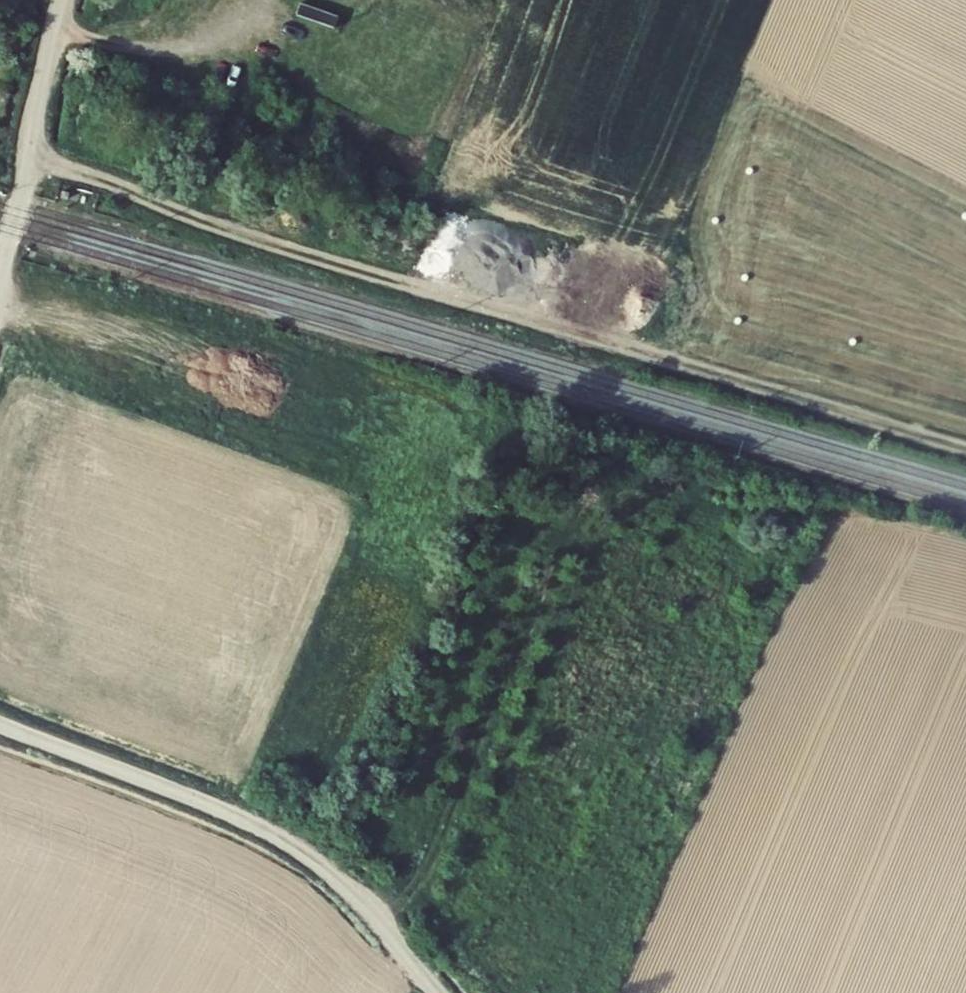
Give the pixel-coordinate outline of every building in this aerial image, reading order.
[(341,19),(300,3),(294,17),(338,34),(341,19)]
